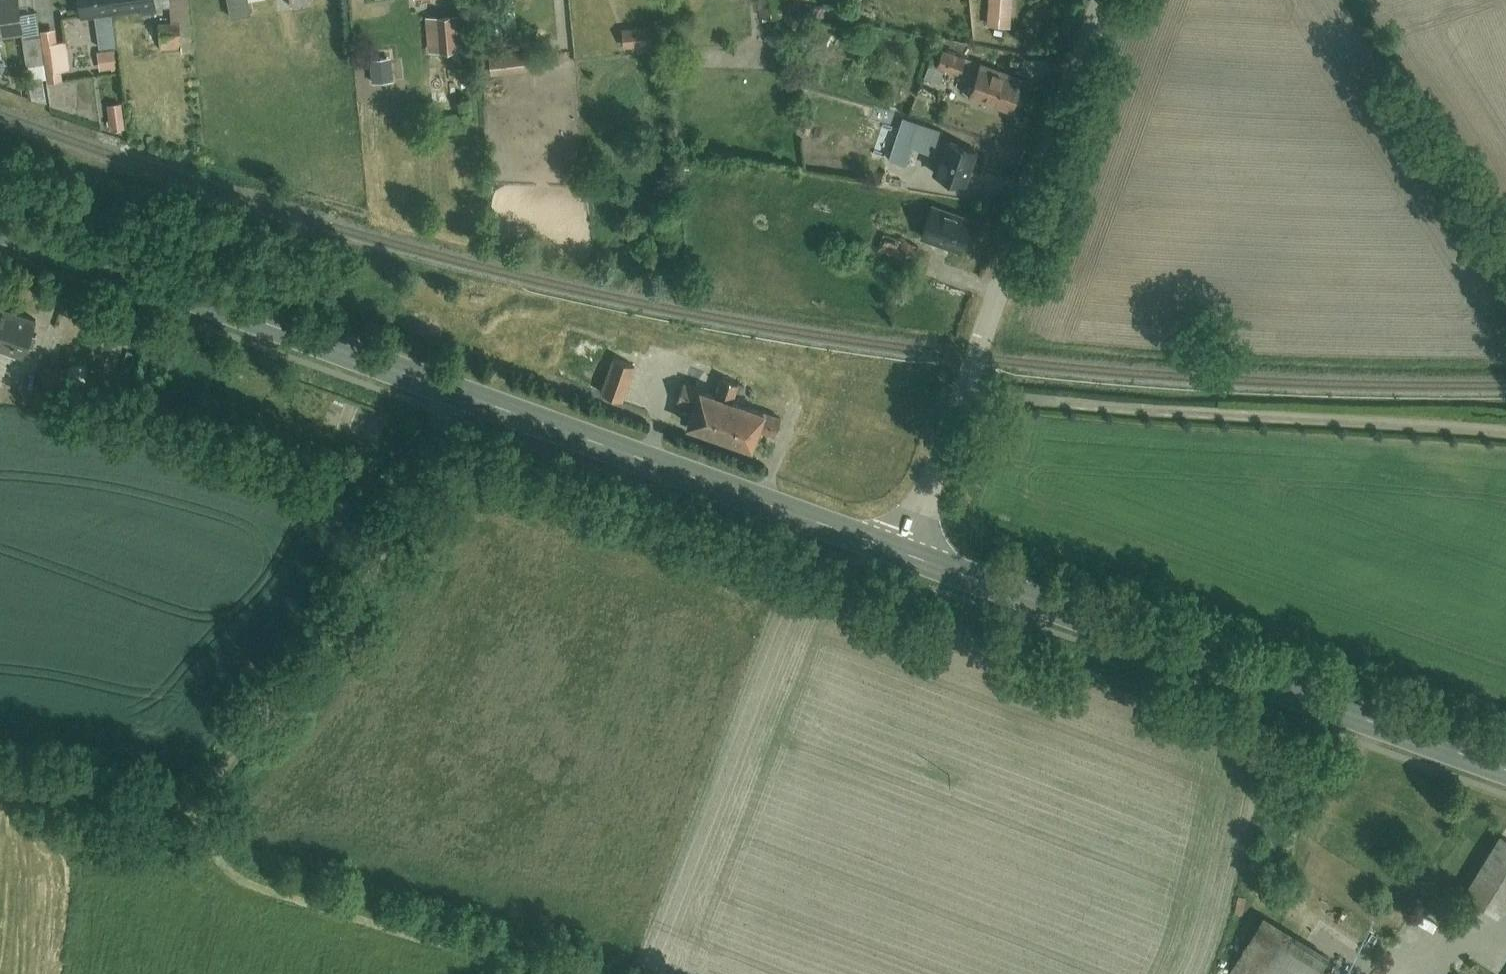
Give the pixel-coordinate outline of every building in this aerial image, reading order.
[(23,31),(20,0),(0,0),(0,33),(23,31)] [(83,15),(96,13),(113,11),(143,7),(143,10),(159,8),(158,0),(81,0),(83,15)] [(173,9),(190,7),(190,0),(173,0),(173,9)] [(230,15),(253,12),(251,0),(228,0),(230,15)] [(763,16),(783,15),(783,0),(762,0),(763,16)] [(986,28),(1010,30),(1012,0),(988,0),(986,28)] [(113,11),(96,13),(100,45),(117,43),(113,11)] [(428,14),(430,51),(470,48),(467,11),(428,14)] [(623,27),(625,48),(654,46),(653,24),(623,27)] [(42,28),(48,72),(71,69),(67,39),(58,40),(57,26),(42,28)] [(23,36),(25,62),(42,61),(40,35),(23,36)] [(99,51),(101,68),(119,66),(117,49),(99,51)] [(945,50),(938,68),(978,82),(985,64),(945,50)] [(490,57),(493,77),(532,72),(529,52),(490,57)] [(387,57),(370,59),(371,73),(389,71),(387,57)] [(985,64),(973,99),(1014,113),(1026,77),(985,64)] [(468,66),(457,67),(458,82),(470,81),(468,66)] [(47,81),(50,101),(62,99),(59,79),(47,81)] [(123,100),(109,102),(112,128),(126,126),(123,100)] [(939,162),(935,176),(970,187),(980,153),(949,143),(951,136),(903,120),(894,148),(939,162)] [(935,201),(924,234),(965,248),(976,215),(935,201)] [(885,229),(879,249),(915,259),(921,239),(885,229)] [(0,299),(0,340),(21,349),(36,313),(0,299)] [(615,354),(603,391),(624,398),(637,361),(615,354)] [(43,370),(43,389),(72,389),(72,370),(43,370)] [(719,386),(686,375),(679,395),(697,401),(689,423),(755,446),(762,425),(777,430),(782,415),(768,411),(771,402),(738,391),(742,379),(723,372),(719,386)] [(1498,914),(1505,902),(1505,838),(1500,834),(1463,892),(1498,914)] [(1258,973),(1316,973),(1329,948),(1264,916),(1240,965),(1258,973)]
